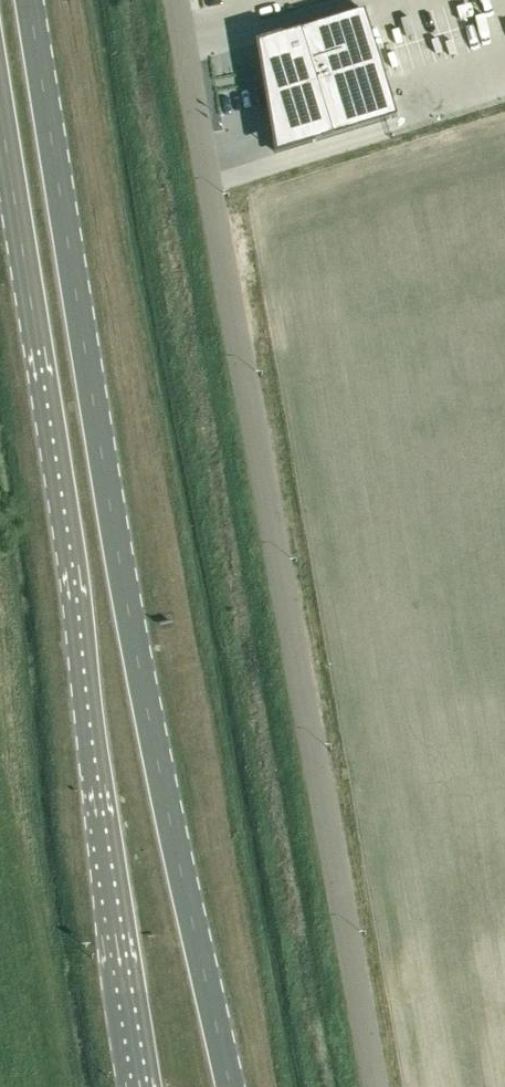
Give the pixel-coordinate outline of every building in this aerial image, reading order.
[(363,10),(255,43),(274,154),(395,116),(363,10)]
